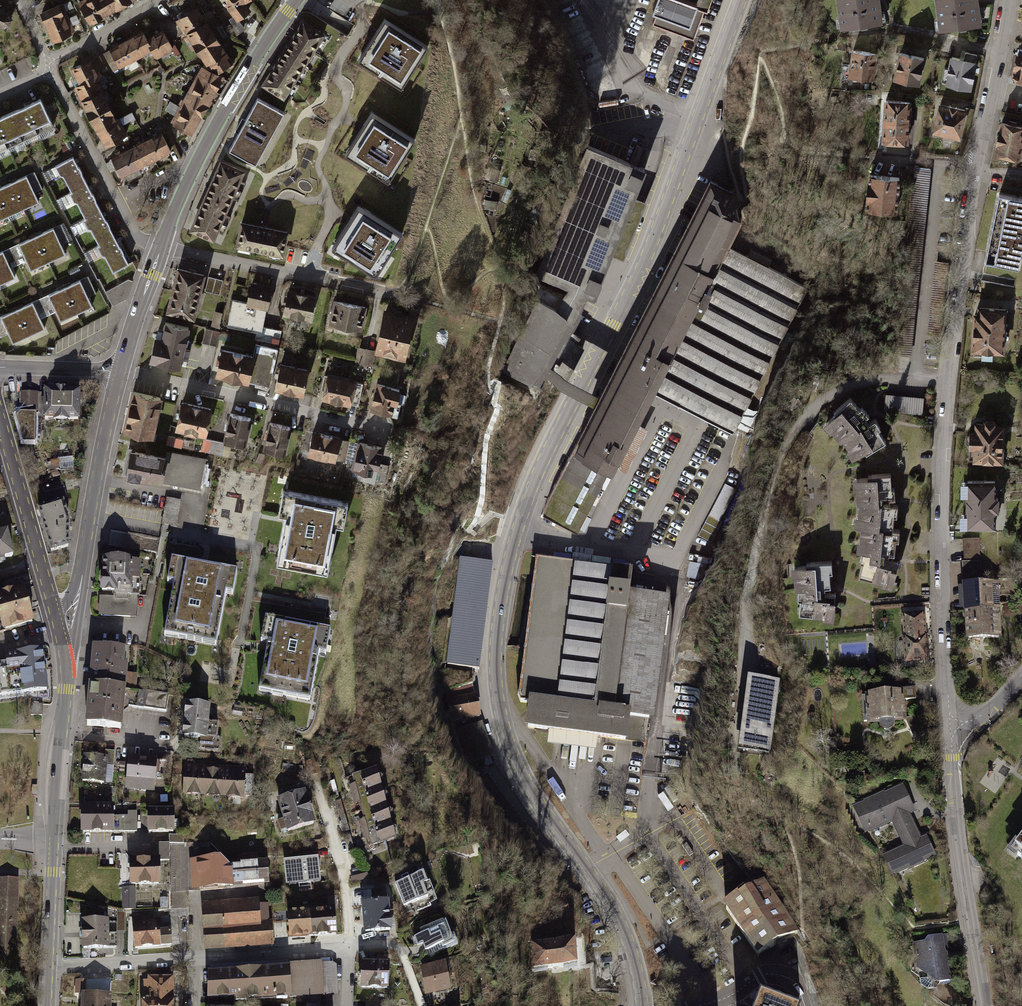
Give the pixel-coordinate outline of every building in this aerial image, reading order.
[(3,0),(0,0),(0,30),(14,25),(3,0)] [(82,2),(93,22),(133,0),(86,0),(82,2)] [(239,22),(254,13),(248,4),(253,0),(223,0),(239,22)] [(660,22),(701,36),(710,9),(715,11),(718,0),(667,0),(660,22)] [(880,19),(877,0),(829,0),(820,33),(844,24),(880,19)] [(942,27),(979,22),(976,0),(938,0),(942,27)] [(63,4),(42,13),(55,42),(76,32),(63,4)] [(200,8),(179,20),(186,32),(197,50),(200,48),(218,38),(200,8)] [(175,14),(158,24),(163,33),(166,32),(171,40),(186,32),(179,20),(175,14)] [(329,35),(305,20),(264,85),(288,100),(329,35)] [(433,48),(385,23),(362,68),(409,93),(433,48)] [(143,30),(103,53),(114,71),(153,49),(149,42),(143,30)] [(153,49),(159,59),(176,49),(171,40),(166,32),(163,33),(149,42),(153,49)] [(218,38),(200,48),(211,67),(215,65),(218,71),(231,63),(227,56),(231,54),(220,37),(218,38)] [(1020,48),(1013,78),(1021,79),(1021,48),(1020,48)] [(876,52),(853,49),(852,63),(842,62),(843,69),(846,76),(851,75),(873,77),(876,52)] [(924,57),(900,51),(894,77),(919,83),(924,57)] [(964,58),(953,56),(947,82),(970,87),(977,54),(966,51),(964,58)] [(100,56),(72,69),(80,85),(76,87),(82,100),(105,89),(99,77),(108,72),(100,56)] [(227,78),(205,66),(171,123),(193,136),(227,78)] [(106,146),(129,135),(106,91),(83,101),(106,146)] [(287,113),(261,98),(232,150),(259,164),(287,113)] [(0,119),(0,151),(55,126),(43,99),(0,119)] [(910,102),(886,99),(883,120),(909,122),(910,102)] [(965,110),(940,103),(935,132),(959,136),(965,110)] [(421,137),(373,112),(349,157),(397,182),(421,137)] [(909,122),(884,121),(884,140),(907,142),(909,122)] [(996,153),(1019,159),(1021,145),(1021,127),(1003,122),(996,153)] [(171,152),(162,135),(153,139),(152,138),(121,153),(122,155),(112,160),(114,162),(121,177),(149,163),(168,153),(171,152)] [(587,144),(537,269),(570,282),(557,307),(539,300),(502,368),(538,386),(587,289),(594,291),(611,248),(622,255),(644,198),(633,195),(643,166),(587,144)] [(131,265),(75,156),(57,166),(114,275),(131,265)] [(248,172),(222,161),(191,230),(216,242),(248,172)] [(935,169),(916,166),(891,370),(909,372),(935,169)] [(899,178),(879,174),(875,209),(897,209),(899,178)] [(0,188),(0,227),(43,208),(27,176),(0,188)] [(710,178),(628,343),(574,449),(610,468),(612,469),(614,465),(626,471),(648,429),(636,422),(653,391),(733,432),(807,286),(727,244),(740,219),(735,192),(710,178)] [(987,261),(1019,267),(1021,254),(1021,200),(1000,195),(987,261)] [(404,234),(359,205),(333,247),(378,275),(404,234)] [(291,231),(243,222),(239,247),(286,256),(291,231)] [(55,227),(20,243),(35,275),(71,259),(55,227)] [(754,249),(752,253),(770,263),(772,259),(754,249)] [(0,253),(0,291),(19,282),(4,251),(0,253)] [(208,275),(179,267),(168,313),(198,320),(208,275)] [(212,277),(211,291),(223,291),(224,277),(212,277)] [(81,280),(50,294),(65,325),(96,312),(81,280)] [(275,287),(252,282),(247,305),(267,309),(270,310),(275,287)] [(319,297),(289,290),(285,314),(315,320),(319,297)] [(371,307),(335,301),(331,324),(367,331),(371,307)] [(34,302),(3,316),(18,348),(48,334),(34,302)] [(267,309),(247,305),(235,302),(229,324),(263,332),(267,309)] [(1009,309),(981,307),(980,314),(976,314),(974,349),(1006,351),(1009,309)] [(423,317),(389,310),(380,355),(413,361),(423,317)] [(192,328),(169,324),(166,339),(158,337),(153,363),(184,369),(192,328)] [(208,328),(204,341),(218,345),(222,332),(208,328)] [(571,330),(549,373),(566,381),(584,345),(577,342),(580,335),(571,330)] [(258,345),(256,356),(251,381),(272,386),(279,350),(258,345)] [(379,350),(362,348),(360,363),(376,366),(379,350)] [(256,356),(223,349),(218,377),(251,383),(251,381),(256,356)] [(313,371),(284,364),(279,389),(308,395),(313,371)] [(362,381),(331,375),(326,400),(357,407),(362,381)] [(410,391),(383,384),(377,410),(400,415),(402,406),(407,407),(410,391)] [(80,392),(46,391),(46,393),(22,393),(21,411),(16,416),(23,442),(36,442),(37,417),(45,417),(45,419),(79,420),(80,392)] [(165,399),(133,392),(125,432),(156,440),(165,399)] [(924,398),(887,394),(886,410),(923,413),(924,398)] [(852,397),(826,418),(857,459),(888,441),(879,429),(882,427),(875,417),(870,422),(866,418),(870,414),(864,406),(860,408),(852,397)] [(215,409),(183,402),(178,431),(209,437),(215,409)] [(254,419),(234,414),(229,442),(249,446),(254,419)] [(972,432),(971,459),(1002,460),(1004,425),(995,425),(995,422),(986,421),(986,424),(978,424),(978,432),(972,432)] [(294,427),(275,423),(269,450),(290,455),(294,427)] [(347,439),(318,432),(312,457),(341,463),(347,439)] [(169,434),(168,442),(183,446),(185,437),(169,434)] [(393,448),(364,442),(359,471),(382,475),(383,470),(388,471),(393,448)] [(610,468),(574,449),(569,460),(548,501),(544,514),(577,531),(610,468)] [(169,457),(133,450),(128,476),(165,484),(169,457)] [(893,473),(860,474),(862,524),(896,524),(893,473)] [(969,481),(968,526),(997,527),(998,482),(969,481)] [(64,483),(43,488),(48,505),(69,500),(64,483)] [(712,515),(724,520),(735,493),(723,488),(712,515)] [(358,505),(287,492),(283,515),(291,518),(282,565),(337,575),(346,527),(353,528),(358,505)] [(181,524),(182,498),(168,498),(167,523),(181,524)] [(65,507),(44,513),(56,550),(69,546),(70,525),(65,507)] [(896,524),(862,524),(864,550),(860,575),(893,585),(898,561),(890,560),(891,555),(895,555),(896,541),(899,540),(900,529),(894,530),(896,524)] [(12,557),(6,535),(0,536),(0,560),(12,557)] [(630,571),(537,559),(520,692),(519,702),(531,703),(528,728),(646,743),(664,597),(628,593),(630,571)] [(492,564),(460,560),(446,666),(478,670),(492,564)] [(692,560),(689,571),(699,574),(702,563),(692,560)] [(142,563),(104,561),(100,614),(137,618),(142,563)] [(833,561),(798,563),(800,614),(823,617),(835,616),(837,593),(827,592),(826,587),(831,587),(833,561)] [(241,574),(176,562),(172,583),(179,585),(169,638),(220,647),(230,594),(237,597),(241,574)] [(967,585),(970,639),(1005,639),(1000,582),(967,585)] [(0,596),(0,615),(4,629),(31,621),(22,590),(0,596)] [(904,616),(906,662),(928,661),(925,614),(904,616)] [(340,633),(272,620),(267,645),(273,646),(263,693),(318,704),(327,655),(335,656),(340,633)] [(131,650),(95,647),(90,727),(125,730),(131,650)] [(47,689),(44,648),(31,650),(31,651),(20,652),(20,654),(7,656),(8,669),(0,670),(0,694),(47,689)] [(748,681),(739,750),(768,754),(777,684),(748,681)] [(862,697),(865,723),(881,722),(883,730),(893,730),(895,721),(906,721),(905,700),(917,700),(917,688),(885,691),(885,695),(862,697)] [(138,707),(167,711),(170,693),(141,689),(138,707)] [(446,700),(450,721),(479,717),(476,695),(446,700)] [(214,709),(189,706),(186,739),(210,741),(214,709)] [(159,759),(129,756),(125,793),(156,796),(159,759)] [(108,758),(84,757),(83,784),(108,784),(108,758)] [(248,768),(186,763),(185,796),(246,799),(248,768)] [(376,768),(351,775),(372,847),(397,839),(376,768)] [(895,824),(900,836),(918,827),(911,813),(916,810),(904,784),(856,807),(870,836),(895,824)] [(310,793),(278,801),(289,836),(320,828),(310,793)] [(113,805),(83,805),(83,831),(137,831),(137,811),(129,811),(129,816),(113,816),(113,805)] [(174,806),(145,806),(145,831),(174,831),(174,806)] [(896,876),(933,858),(926,842),(925,842),(918,827),(900,836),(904,844),(885,852),(896,876)] [(197,844),(171,844),(171,890),(187,889),(269,883),(267,861),(231,864),(232,870),(211,850),(198,850),(197,844)] [(159,858),(132,859),(132,884),(159,884),(159,858)] [(318,858),(283,861),(286,887),(321,883),(318,858)] [(430,874),(400,884),(411,915),(441,904),(430,874)] [(0,879),(0,969),(15,970),(18,879),(0,879)] [(764,885),(721,914),(757,965),(770,956),(799,936),(764,885)] [(123,887),(123,909),(134,909),(134,887),(123,887)] [(171,916),(133,918),(134,943),(134,947),(180,944),(178,916),(188,915),(187,889),(171,890),(171,916)] [(203,900),(206,949),(275,945),(273,902),(261,902),(261,898),(203,900)] [(363,910),(364,929),(389,928),(387,902),(362,903),(363,910)] [(288,912),(290,934),(298,934),(333,931),(332,909),(288,912)] [(453,941),(444,919),(418,930),(419,933),(412,935),(414,940),(416,944),(421,942),(423,949),(440,942),(441,946),(453,941)] [(117,920),(83,920),(83,934),(83,947),(117,947),(117,920)] [(944,988),(957,985),(955,970),(951,968),(950,956),(952,952),(950,938),(932,940),(930,945),(915,948),(921,975),(931,989),(944,988)] [(577,943),(532,946),(534,972),(560,970),(579,969),(577,943)] [(325,994),(323,962),(294,964),(294,967),(295,995),(295,996),(325,994)] [(361,974),(360,987),(385,988),(386,964),(361,962),(361,974)] [(441,965),(423,968),(424,975),(427,989),(444,986),(441,965)] [(242,971),(208,974),(208,1002),(295,995),(294,967),(242,971)] [(171,977),(141,977),(141,1005),(171,1005),(171,977)] [(81,1005),(111,1005),(111,997),(98,995),(82,994),(81,1002),(81,1005)]
